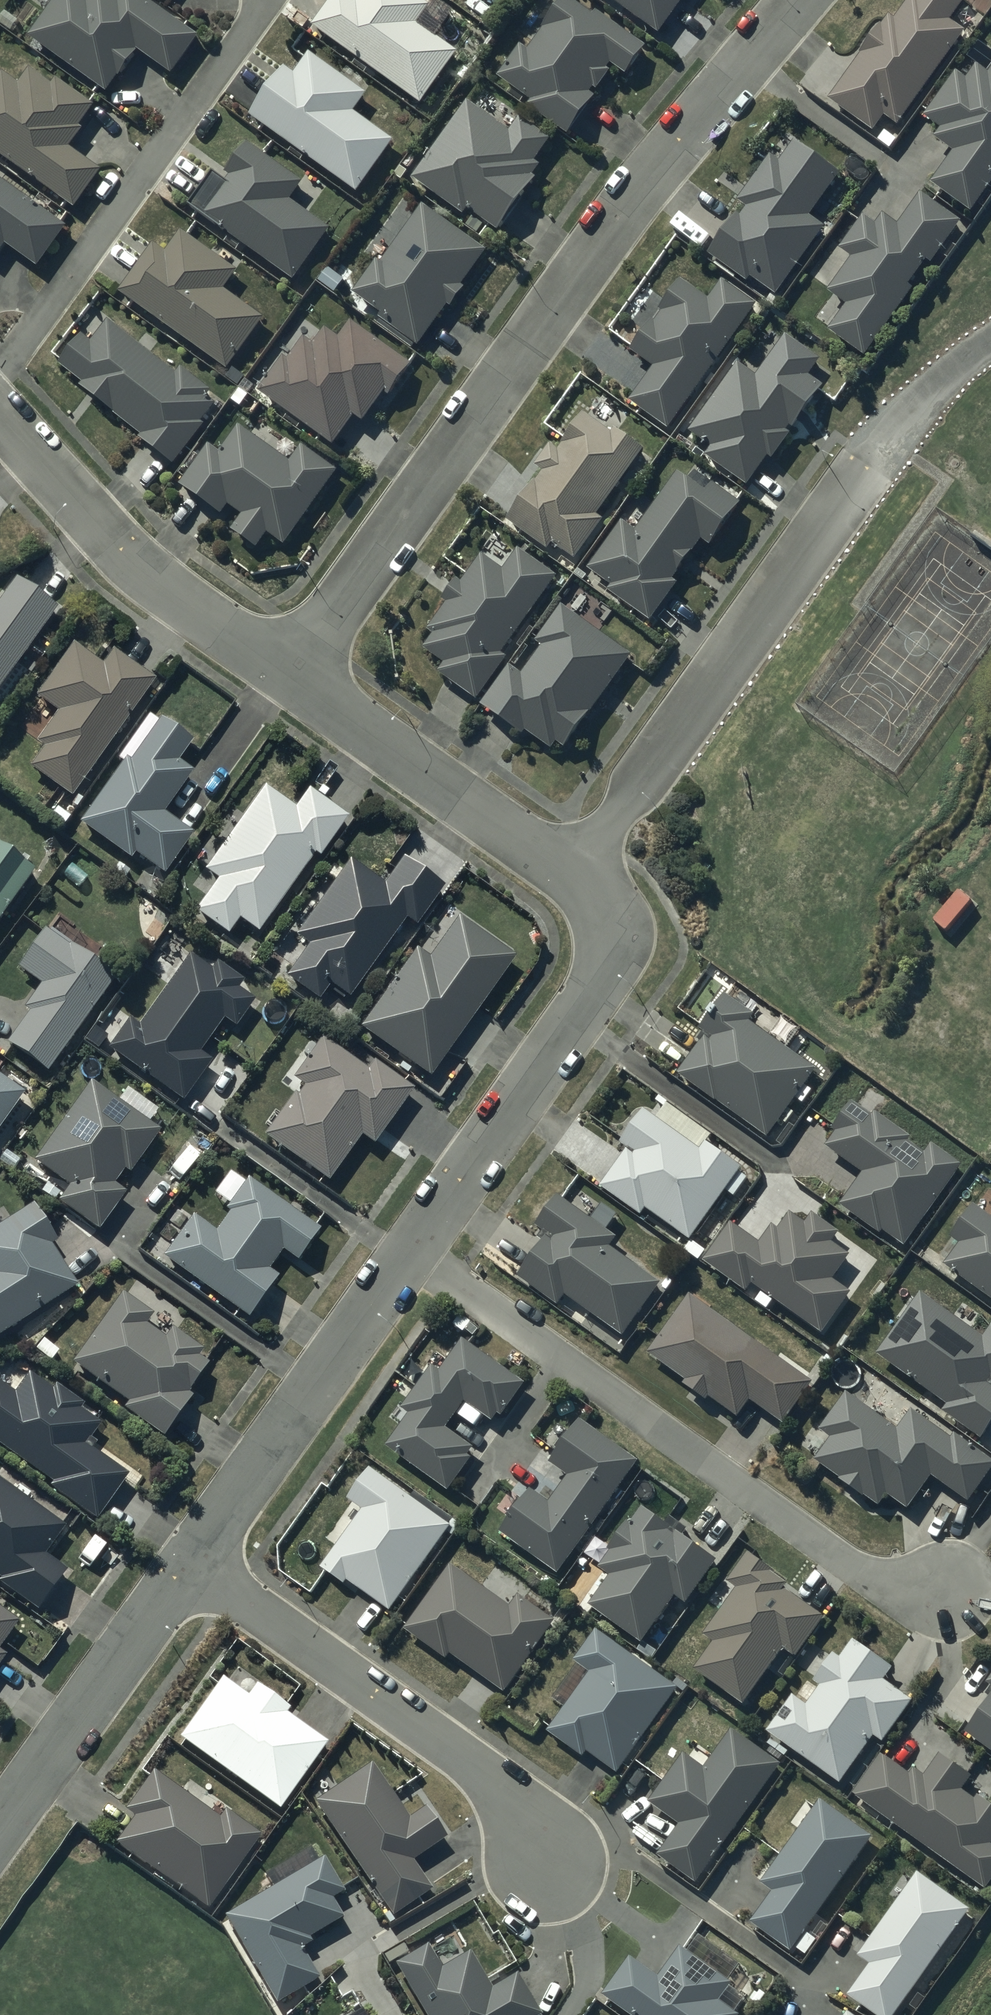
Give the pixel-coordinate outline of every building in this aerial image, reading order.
[(29,41),(107,96),(119,79),(122,81),(140,56),(172,78),(199,39),(143,0),(120,0),(119,1),(118,0),(88,0),(87,1),(86,0),(58,0),(29,41)] [(421,108),(459,57),(419,28),(432,11),(416,0),(354,0),(353,2),(350,0),(334,0),(313,30),(421,108)] [(660,38),(688,0),(608,0),(660,38)] [(861,60),(862,61),(830,105),(874,137),(885,121),(898,130),(966,36),(967,37),(983,15),(967,3),(969,1),(967,0),(919,0),(917,3),(913,0),(895,24),(891,21),(884,30),(883,29),(861,60)] [(521,49),(499,82),(532,105),(528,111),(569,139),(595,102),(591,99),(595,93),(598,95),(611,77),(607,74),(611,69),(628,80),(647,52),(598,18),(595,22),(566,2),(530,55),(521,49)] [(296,79),(287,72),(252,121),(358,197),(394,146),(355,117),(368,99),(311,58),(296,79)] [(935,142),(955,157),(932,188),(972,216),(990,189),(990,77),(990,78),(978,69),(967,84),(957,77),(925,122),(941,134),(935,142)] [(76,210),(101,174),(70,153),(84,133),(80,131),(94,110),(57,84),(53,89),(29,73),(20,87),(4,76),(2,79),(0,78),(0,158),(76,210)] [(469,108),(414,184),(464,221),(469,214),(499,236),(537,183),(534,181),(541,171),(536,167),(551,145),(521,123),(511,138),(469,108)] [(751,282),(776,300),(825,232),(810,222),(842,178),(796,144),(780,166),(771,160),(739,206),(748,212),(742,221),(739,218),(709,260),(748,287),(751,282)] [(189,208),(294,285),(331,235),(291,205),(303,188),(248,147),(227,177),(232,180),(228,185),(214,174),(189,208)] [(6,249),(39,272),(67,232),(0,184),(0,258),(6,249)] [(852,263),(828,296),(848,310),(830,335),(866,362),(914,296),(909,293),(929,266),(932,269),(963,228),(923,199),(900,230),(884,219),(877,229),(865,220),(840,254),(852,263)] [(487,255),(423,210),(381,269),(377,266),(354,299),(383,320),(381,323),(419,350),(449,308),(453,311),(466,293),(462,290),(487,255)] [(120,297),(227,374),(264,322),(225,295),(239,276),(181,235),(167,256),(155,247),(120,297)] [(654,373),(630,406),(669,434),(761,309),(725,282),(709,304),(682,285),(659,315),(662,317),(655,327),(654,326),(631,356),(654,373)] [(143,438),(140,443),(174,469),(204,430),(201,428),(215,409),(207,403),(212,396),(182,373),(178,378),(109,326),(93,347),(84,340),(61,371),(83,388),(81,391),(143,438)] [(284,361),(258,397),(334,451),(355,421),(363,428),(385,397),(391,401),(412,371),(350,327),(339,343),(326,334),(315,350),(305,343),(289,365),(284,361)] [(711,452),(705,461),(749,492),(770,462),(773,465),(825,391),(821,388),(831,373),(769,329),(741,368),(738,367),(689,436),(711,452)] [(644,456),(615,435),(612,438),(585,418),(564,448),(565,449),(560,456),(551,449),(535,470),(545,477),(509,526),(549,556),(554,549),(575,564),(603,525),(597,520),(644,456)] [(273,453),(263,446),(241,430),(222,457),(221,456),(211,449),(181,491),(220,520),(228,509),(243,520),(232,535),(256,553),(268,537),(285,550),(338,476),(302,450),(291,466),(273,453)] [(612,590),(608,595),(652,627),(679,589),(674,586),(703,545),(712,552),(742,510),(714,490),(707,499),(677,477),(637,534),(624,524),(588,574),(612,590)] [(434,639),(424,653),(445,668),(439,677),(478,705),(508,663),(503,659),(558,582),(493,536),(477,558),(482,561),(462,588),(457,584),(443,605),(447,608),(428,635),(434,639)] [(54,612),(15,584),(0,605),(0,688),(54,612)] [(512,671),(483,711),(524,741),(526,737),(551,755),(557,747),(566,753),(633,660),(564,610),(537,647),(542,651),(522,679),(512,671)] [(74,650),(36,702),(57,717),(58,718),(37,748),(43,753),(29,773),(70,802),(154,685),(113,656),(103,671),(74,650)] [(191,747),(159,725),(130,766),(127,764),(81,830),(131,865),(135,860),(163,879),(190,840),(162,820),(192,777),(178,766),(191,747)] [(295,814),(264,792),(204,876),(218,886),(195,917),(228,940),(238,926),(256,939),(313,860),(318,863),(348,823),(309,795),(295,814)] [(34,876),(0,852),(0,923),(34,876)] [(351,866),(296,941),(309,951),(286,982),(318,1005),(329,990),(347,1002),(404,924),(415,931),(443,893),(402,864),(384,889),(351,866)] [(974,906),(960,894),(932,927),(946,939),(974,906)] [(416,954),(360,1033),(430,1082),(514,963),(456,922),(428,963),(416,954)] [(41,991),(24,1013),(30,1017),(7,1049),(46,1077),(113,984),(46,935),(18,974),(41,991)] [(130,1024),(108,1055),(181,1107),(211,1065),(200,1058),(223,1025),(234,1033),(253,1005),(238,994),(243,987),(217,968),(211,976),(190,960),(140,1031),(130,1024)] [(712,1021),(702,1035),(707,1039),(679,1079),(767,1142),(815,1074),(748,1027),(753,1020),(725,1001),(718,1012),(713,1008),(707,1017),(712,1021)] [(297,1100),(295,1099),(264,1141),(328,1188),(361,1142),(372,1151),(413,1096),(373,1067),(366,1076),(322,1043),(292,1085),(303,1092),(297,1100)] [(22,1099),(0,1084),(0,1131),(22,1099)] [(69,1192),(57,1208),(97,1237),(124,1199),(112,1191),(123,1175),(129,1179),(159,1137),(90,1088),(33,1167),(69,1192)] [(864,1179),(842,1210),(881,1238),(883,1236),(904,1251),(961,1172),(932,1151),(926,1160),(910,1148),(913,1144),(877,1118),(874,1121),(854,1107),(834,1134),(838,1137),(827,1152),(864,1179)] [(628,1154),(601,1191),(642,1221),(647,1214),(691,1246),(728,1195),(734,1200),(747,1182),(742,1177),(744,1174),(708,1148),(713,1141),(669,1109),(658,1124),(647,1116),(622,1149),(628,1154)] [(192,1219),(161,1263),(247,1324),(277,1282),(269,1276),(282,1258),(296,1267),(318,1235),(248,1185),(226,1216),(229,1217),(215,1236),(192,1219)] [(559,1311),(566,1300),(624,1341),(660,1289),(610,1254),(617,1243),(608,1236),(609,1235),(560,1201),(538,1232),(544,1236),(538,1244),(543,1248),(519,1283),(559,1311)] [(0,1230),(0,1341),(77,1292),(51,1251),(56,1248),(32,1209),(0,1230)] [(944,1270),(990,1304),(990,1221),(976,1210),(952,1244),(959,1249),(944,1270)] [(733,1227),(705,1267),(748,1297),(753,1289),(822,1338),(852,1297),(833,1284),(850,1260),(833,1248),(839,1238),(813,1220),(807,1228),(792,1218),(780,1235),(774,1231),(762,1248),(733,1227)] [(122,1297),(72,1368),(128,1407),(123,1414),(163,1442),(192,1401),(188,1398),(208,1369),(198,1362),(202,1356),(170,1334),(164,1342),(147,1329),(154,1320),(122,1297)] [(876,1360),(948,1410),(943,1417),(982,1445),(990,1433),(990,1391),(990,1390),(990,1334),(985,1343),(921,1297),(876,1360)] [(691,1300),(648,1360),(686,1388),(685,1390),(707,1406),(710,1402),(738,1422),(751,1405),(784,1428),(813,1388),(691,1300)] [(434,1370),(403,1413),(412,1419),(388,1452),(449,1496),(471,1465),(468,1463),(475,1454),(447,1434),(466,1407),(494,1427),(500,1419),(503,1421),(525,1390),(463,1345),(441,1375),(434,1370)] [(51,1488),(48,1493),(94,1526),(127,1480),(85,1450),(100,1429),(80,1415),(84,1410),(56,1390),(52,1396),(29,1379),(15,1398),(0,1387),(0,1452),(51,1488)] [(820,1436),(831,1444),(816,1464),(843,1484),(841,1487),(864,1504),(867,1501),(880,1511),(888,1500),(908,1514),(933,1481),(968,1507),(990,1476),(990,1466),(957,1440),(953,1446),(913,1416),(899,1436),(848,1398),(820,1436)] [(532,1496),(501,1540),(559,1580),(638,1466),(581,1427),(552,1470),(568,1482),(549,1509),(532,1496)] [(349,1586),(390,1616),(450,1532),(371,1475),(349,1505),(363,1515),(322,1573),(346,1590),(349,1586)] [(37,1615),(65,1575),(45,1560),(64,1533),(0,1487),(0,1583),(1,1583),(0,1585),(0,1588),(37,1615)] [(613,1556),(600,1573),(611,1581),(590,1612),(642,1649),(676,1601),(687,1609),(716,1567),(684,1544),(690,1535),(673,1522),(667,1530),(642,1513),(630,1529),(628,1528),(610,1554),(613,1556)] [(737,1594),(704,1640),(715,1648),(695,1675),(745,1710),(785,1654),(796,1662),(824,1623),(785,1595),(788,1590),(747,1561),(728,1587),(737,1594)] [(453,1569),(406,1634),(448,1665),(452,1660),(504,1697),(555,1626),(519,1599),(511,1611),(453,1569)] [(17,1628),(0,1616),(0,1653),(17,1628)] [(599,1634),(575,1666),(592,1678),(548,1737),(584,1763),(588,1758),(617,1779),(680,1695),(599,1634)] [(795,1700),(769,1736),(841,1788),(875,1741),(884,1748),(913,1707),(885,1686),(893,1674),(853,1646),(841,1663),(835,1659),(815,1687),(821,1691),(807,1709),(795,1700)] [(222,1684),(179,1744),(279,1815),(326,1748),(286,1720),(290,1715),(255,1690),(247,1702),(222,1684)] [(967,1738),(990,1756),(990,1705),(967,1738)] [(679,1829),(657,1860),(696,1888),(780,1771),(733,1737),(707,1773),(685,1758),(650,1807),(679,1829)] [(854,1799),(986,1895),(990,1888),(990,1807),(979,1799),(976,1803),(964,1794),(973,1783),(941,1760),(926,1779),(917,1773),(913,1779),(884,1758),(854,1799)] [(372,1769),(314,1808),(392,1923),(431,1896),(411,1867),(444,1844),(424,1814),(409,1823),(372,1769)] [(153,1777),(126,1816),(135,1822),(115,1850),(207,1914),(259,1841),(227,1819),(234,1810),(189,1778),(177,1794),(153,1777)] [(821,1806),(762,1888),(774,1896),(752,1928),(792,1957),(795,1952),(805,1959),(816,1943),(807,1937),(874,1843),(821,1806)] [(266,1880),(273,1893),(224,1921),(275,2009),(318,1985),(301,1955),(313,1949),(309,1943),(342,1924),(331,1905),(344,1897),(325,1863),(318,1867),(310,1854),(266,1880)] [(859,1961),(871,1970),(849,2000),(869,2014),(898,2014),(905,2007),(913,2013),(925,1996),(917,1990),(970,1918),(919,1880),(859,1961)] [(422,2014),(537,2014),(517,1978),(491,1993),(471,1958),(443,1974),(429,1950),(395,1969),(422,2014)] [(609,1994),(605,2002),(624,2014),(733,2014),(721,2007),(733,1989),(681,1953),(661,1982),(632,1961),(609,1994)]
